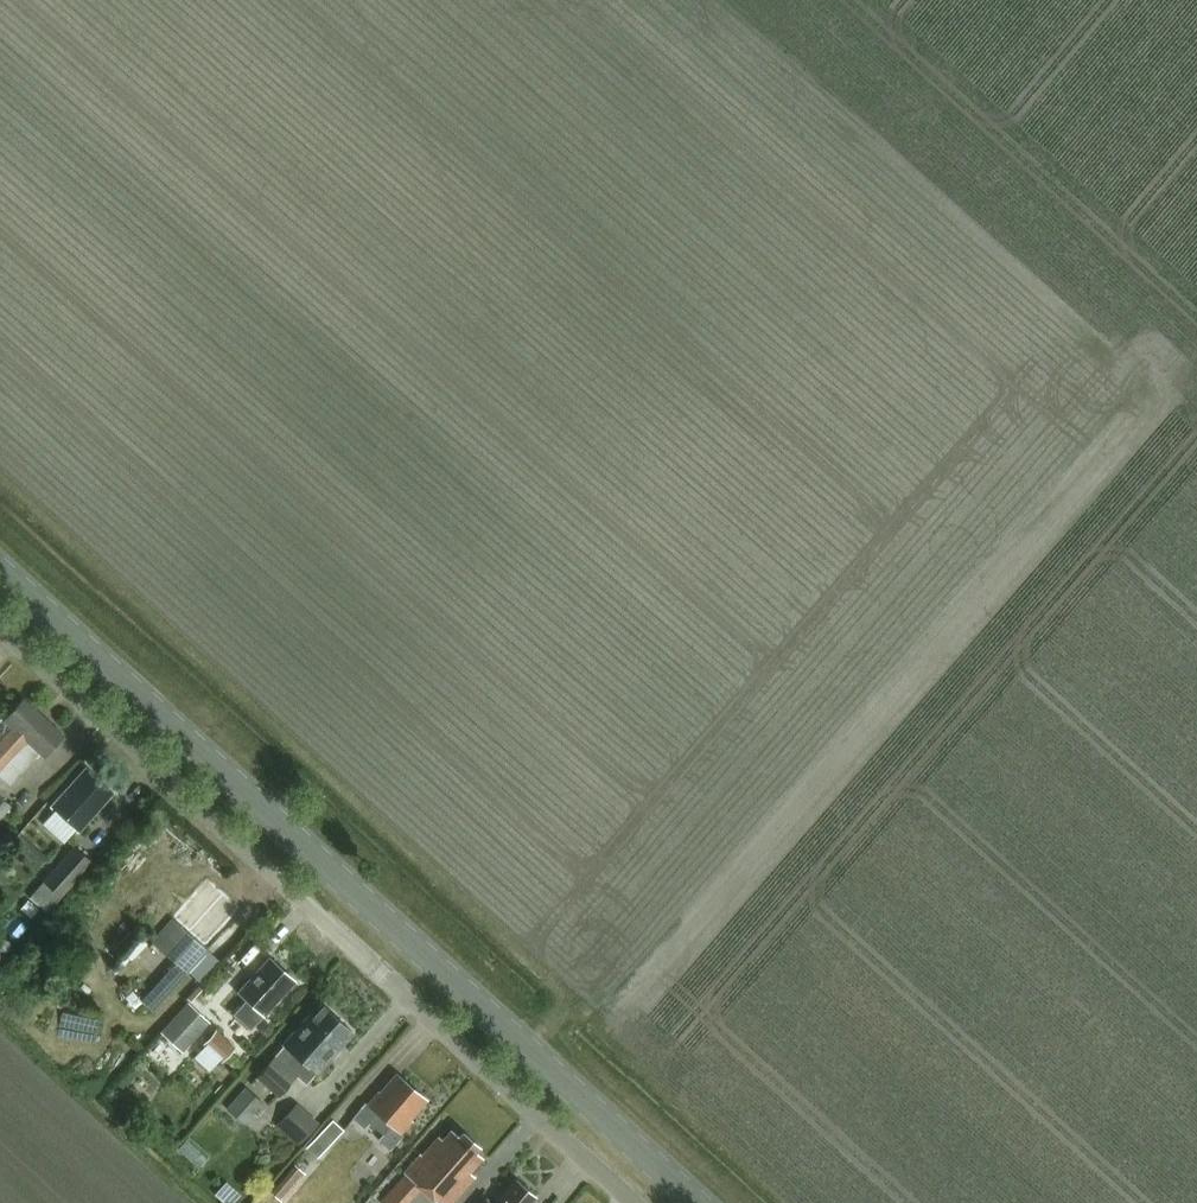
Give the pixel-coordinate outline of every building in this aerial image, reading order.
[(22,697),(2,718),(0,716),(0,775),(8,783),(38,750),(43,755),(63,734),(22,697)] [(115,791),(84,764),(50,803),(81,830),(115,791)] [(12,806),(0,795),(0,818),(12,806)] [(46,856),(19,832),(11,841),(38,865),(46,856)] [(92,860),(75,844),(42,879),(43,880),(29,895),(46,910),(92,860)] [(204,887),(174,920),(202,945),(232,911),(204,887)] [(183,966),(202,945),(174,920),(155,941),(183,966)] [(255,1030),(299,980),(273,958),(242,992),(251,1000),(238,1014),(255,1030)] [(152,1010),(186,973),(175,963),(141,1000),(152,1010)] [(186,1054),(213,1024),(190,1004),(163,1033),(186,1054)] [(309,1083),(355,1031),(326,1005),(316,1016),(312,1013),(276,1053),(309,1083)] [(235,1046),(215,1028),(202,1043),(203,1045),(194,1055),(209,1069),(218,1059),(221,1061),(235,1046)] [(281,1092),(294,1079),(271,1058),(259,1072),(281,1092)] [(410,1117),(426,1099),(399,1074),(383,1092),(379,1089),(366,1103),(365,1103),(354,1115),(366,1126),(379,1112),(391,1123),(378,1137),(391,1148),(403,1134),(400,1132),(413,1118),(410,1117)] [(263,1101),(246,1086),(227,1106),(243,1122),(263,1101)] [(297,1142),(319,1119),(296,1098),(274,1122),(297,1142)] [(343,1128),(332,1118),(306,1146),(316,1156),(343,1128)] [(484,1158),(476,1151),(481,1146),(465,1132),(461,1137),(455,1132),(444,1145),(439,1140),(410,1173),(443,1202),(453,1202),(475,1178),(470,1173),(484,1158)] [(294,1162),(258,1202),(259,1202),(278,1202),(281,1200),(280,1199),(305,1171),(294,1162)] [(539,1197),(519,1179),(498,1202),(534,1202),(539,1197)]
